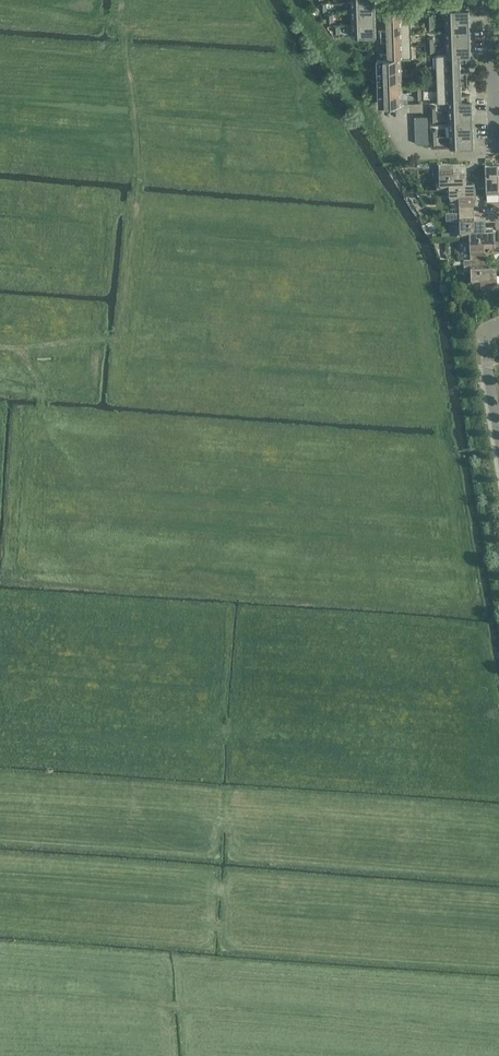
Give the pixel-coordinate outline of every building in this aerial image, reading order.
[(353,1),(353,12),(376,11),(375,0),(369,0),(353,1)] [(469,8),(447,9),(448,20),(470,19),(469,8)] [(386,17),(387,23),(409,22),(409,10),(378,11),(378,17),(386,17)] [(376,11),(353,12),(354,24),(376,23),(376,11)] [(470,19),(448,20),(448,32),(470,31),(470,19)] [(379,29),(379,34),(410,33),(409,22),(387,23),(387,28),(379,29)] [(376,23),(354,24),(354,36),(377,35),(376,23)] [(470,31),(448,32),(448,43),(471,42),(470,31)] [(410,33),(379,34),(379,40),(387,40),(387,46),(410,45),(410,33)] [(471,42),(448,43),(449,55),(469,54),(469,55),(471,55),(471,42)] [(380,52),(380,57),(380,58),(400,57),(411,57),(410,45),(387,46),(388,51),(383,52),(380,52)] [(438,55),(438,67),(461,66),(461,61),(469,60),(469,55),(469,54),(449,55),(438,55)] [(380,57),(378,57),(378,70),(400,69),(400,57),(380,58),(380,57)] [(461,66),(438,67),(439,79),(469,78),(469,72),(461,72),(461,66)] [(400,69),(378,70),(378,81),(401,80),(400,69)] [(469,78),(439,79),(439,90),(462,89),(462,84),(470,83),(469,78)] [(401,80),(378,81),(379,93),(401,92),(401,80)] [(462,89),(439,90),(439,102),(451,102),(470,101),(470,100),(470,95),(462,95),(462,89)] [(401,92),(379,93),(379,104),(390,104),(401,104),(401,92)] [(470,101),(451,102),(451,113),(473,112),(473,100),(470,100),(470,101)] [(473,112),(451,113),(451,125),(473,124),(473,112)] [(473,124),(451,125),(452,136),(474,136),(473,124)] [(474,136),(452,136),(452,148),(474,147),(474,136)] [(439,167),(440,192),(449,192),(450,191),(466,191),(466,190),(465,178),(454,179),(454,167),(439,167)] [(498,181),(498,171),(485,172),(486,198),(498,197),(498,196),(498,181)] [(450,191),(449,192),(450,204),(459,203),(460,215),(474,214),(474,203),(476,203),(475,190),(466,190),(466,191),(450,191)] [(475,226),(474,214),(460,215),(446,216),(446,223),(460,222),(460,239),(463,239),(470,239),(470,238),(486,238),(486,226),(475,226)] [(470,238),(470,239),(471,263),(485,262),(485,251),(496,250),(496,237),(486,238),(470,238)] [(485,262),(471,263),(464,263),(464,274),(471,274),(472,287),(481,287),(481,292),(498,291),(497,273),(486,274),(485,262)]
